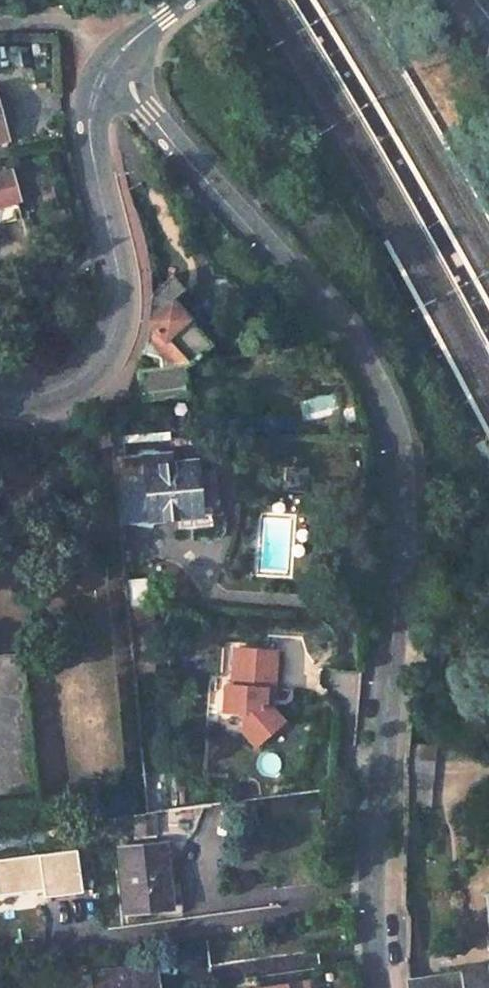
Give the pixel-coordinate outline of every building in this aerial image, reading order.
[(8,139),(0,109),(0,141),(8,139)] [(0,175),(0,224),(16,219),(11,201),(19,199),(11,172),(0,175)] [(171,298),(148,318),(147,331),(140,351),(157,356),(158,366),(182,363),(190,362),(211,343),(171,298)] [(158,366),(140,368),(143,397),(186,392),(182,363),(158,366)] [(122,421),(110,422),(113,457),(125,456),(124,437),(122,421)] [(488,468),(488,446),(484,436),(480,438),(475,440),(488,468)] [(170,452),(161,453),(162,466),(172,466),(170,452)] [(125,456),(113,457),(115,478),(146,476),(150,518),(200,514),(199,505),(218,504),(215,472),(197,473),(196,463),(172,466),(162,466),(161,453),(125,456)] [(150,518),(146,476),(115,478),(119,520),(150,518)] [(275,650),(235,648),(233,685),(225,685),(224,710),(245,711),(244,728),(258,743),(283,718),(272,707),(264,707),(265,687),(273,687),(275,650)] [(146,650),(131,652),(133,671),(148,670),(146,650)] [(405,776),(405,802),(431,805),(437,747),(408,744),(405,776)] [(176,766),(142,770),(145,801),(179,797),(176,766)] [(179,797),(145,801),(146,814),(180,810),(179,797)] [(167,845),(119,850),(126,912),(173,907),(167,845)] [(75,894),(74,852),(0,855),(0,897),(75,894)] [(93,972),(95,987),(156,987),(153,965),(93,972)] [(410,987),(459,987),(458,976),(409,983),(410,987)]
